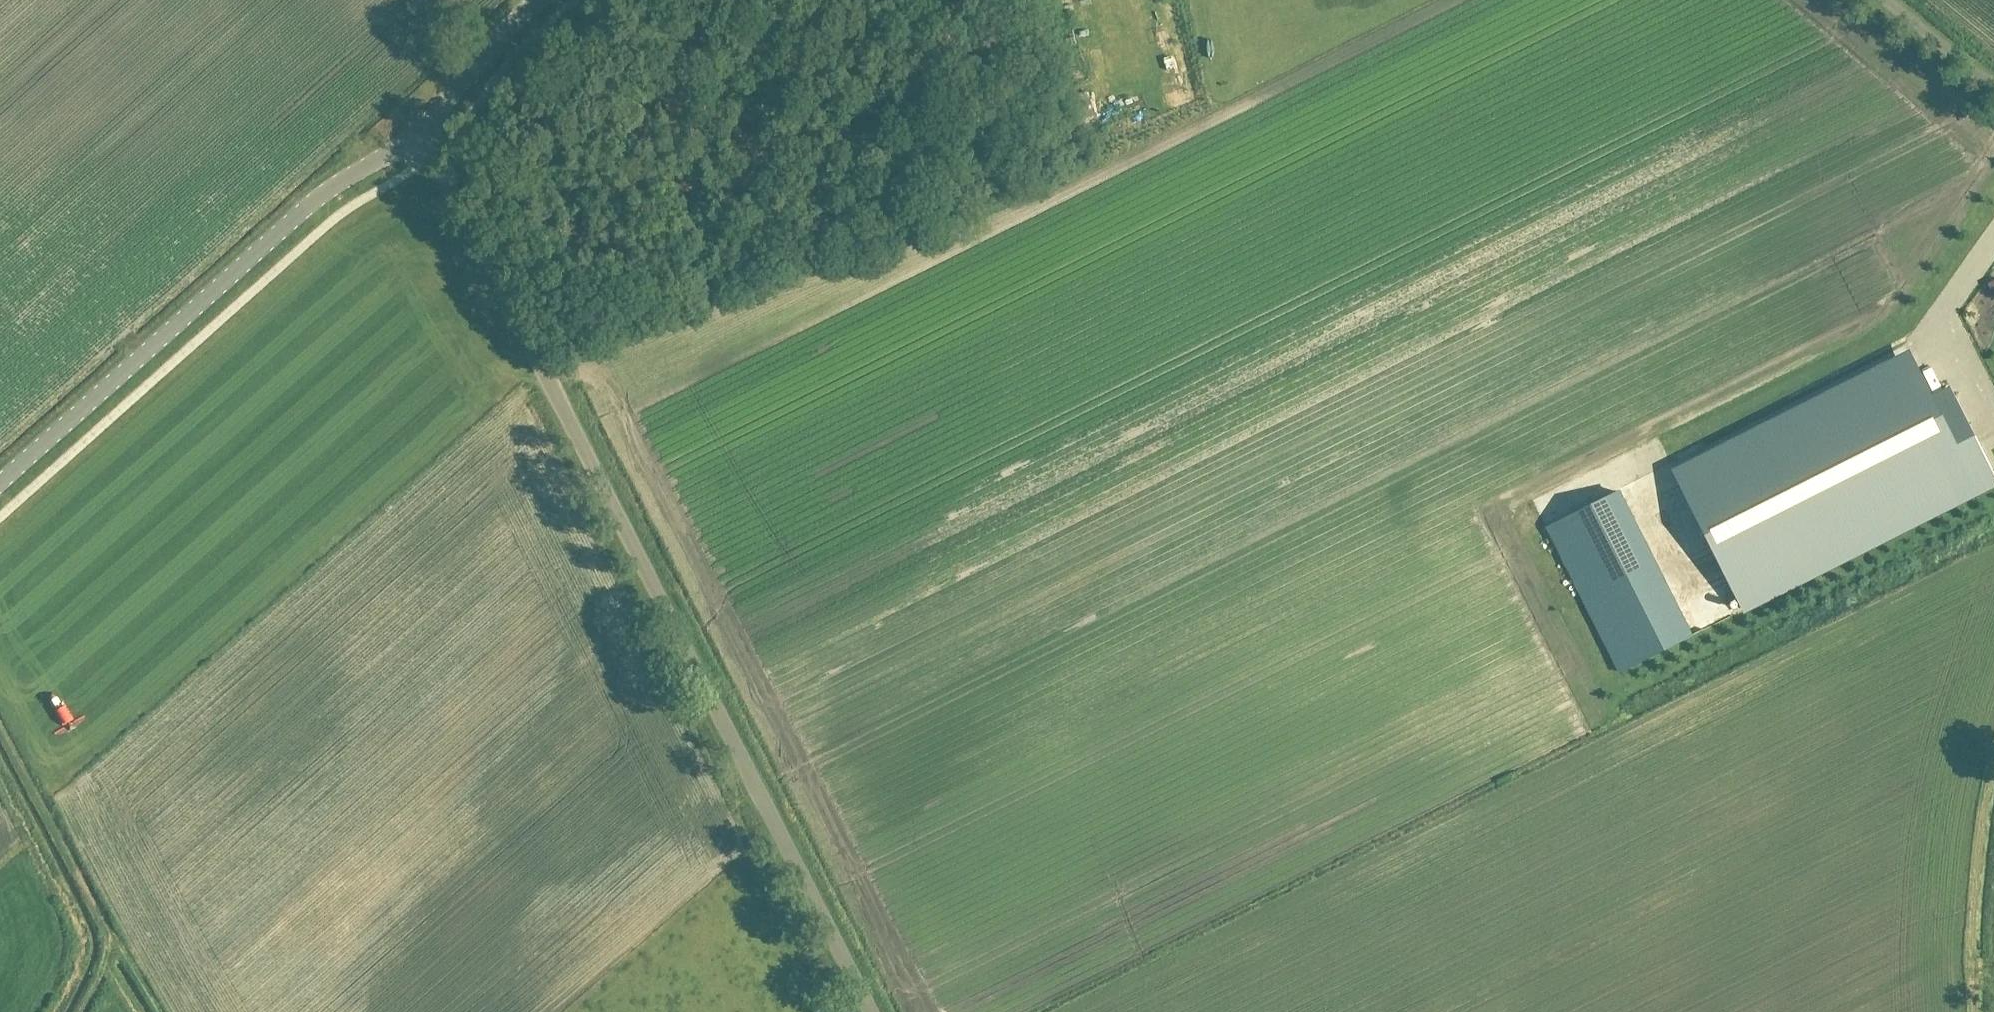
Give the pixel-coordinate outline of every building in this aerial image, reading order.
[(1981,452),(1965,421),(1950,391),(1931,401),(1913,364),(1680,482),(1744,610),(1993,484),(1993,479),(1980,453),(1981,452)]
